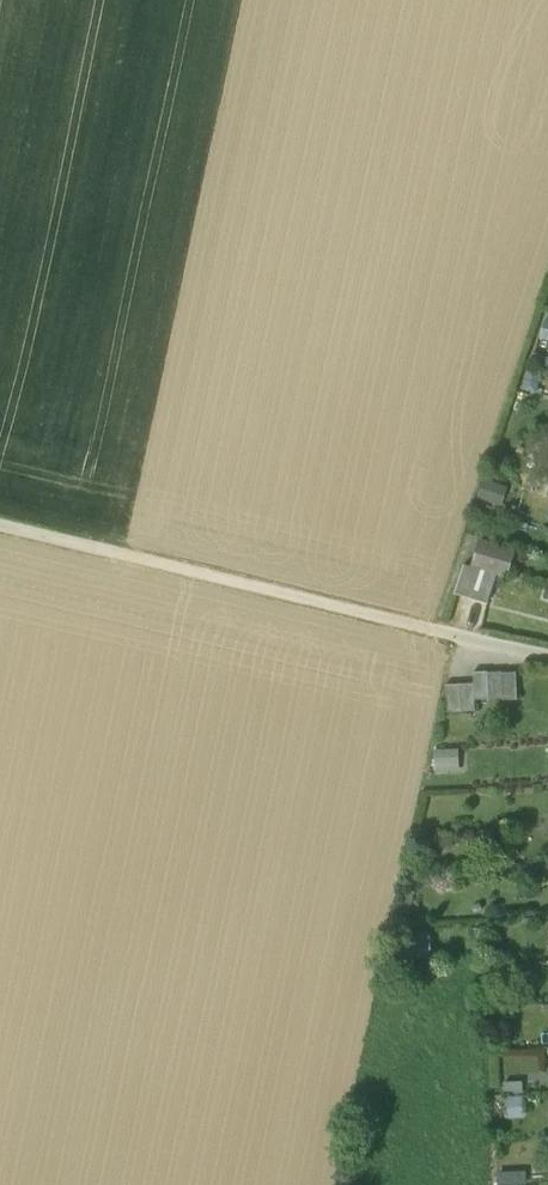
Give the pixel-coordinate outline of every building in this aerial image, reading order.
[(533,338),(547,343),(547,321),(539,318),(533,338)] [(484,475),(478,492),(501,500),(507,483),(484,475)] [(508,547),(481,539),(473,567),(500,575),(508,547)] [(496,574),(463,565),(454,594),(487,603),(496,574)] [(486,671),(472,671),(473,683),(474,699),(488,698),(486,672),(486,671)] [(501,671),(486,672),(488,698),(488,699),(502,699),(501,672),(501,671)] [(515,671),(501,672),(502,699),(502,700),(516,699),(515,671)] [(473,683),(444,684),(446,712),(474,710),(474,699),(473,683)]
